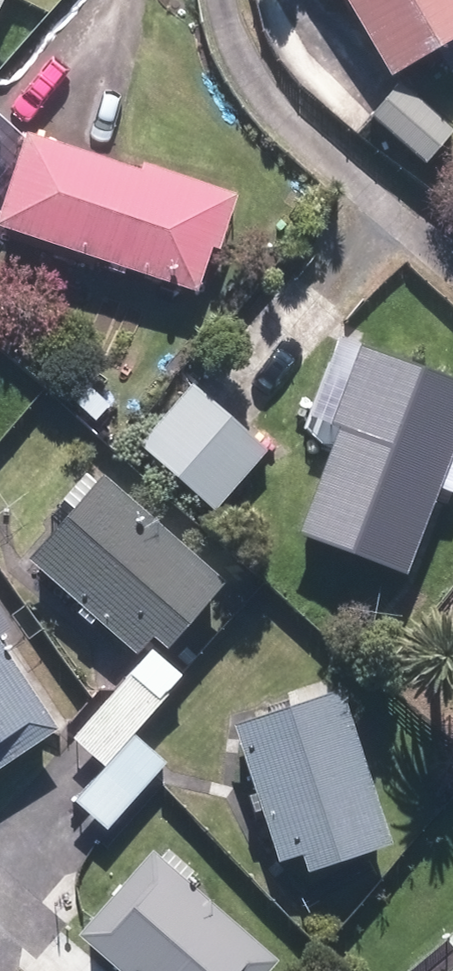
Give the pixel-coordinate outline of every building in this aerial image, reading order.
[(393,85),(452,50),(452,0),(342,0),(393,85)] [(429,169),(452,140),(452,137),(403,93),(377,123),(429,169)] [(199,300),(214,253),(221,255),(238,202),(147,172),(143,184),(29,146),(0,232),(0,234),(199,300)] [(407,586),(437,508),(452,514),(452,391),(340,348),(309,427),(341,439),(301,544),(407,586)] [(142,454),(216,516),(268,453),(194,391),(142,454)] [(97,475),(31,553),(130,637),(144,621),(159,635),(213,575),(97,475)] [(45,723),(0,653),(0,753),(45,723)] [(333,692),(327,676),(293,687),(298,704),(235,725),(279,857),(304,850),(310,869),(394,841),(343,688),(333,692)] [(128,970),(269,970),(280,959),(188,878),(196,869),(170,846),(162,855),(157,851),(85,932),(128,970)]
